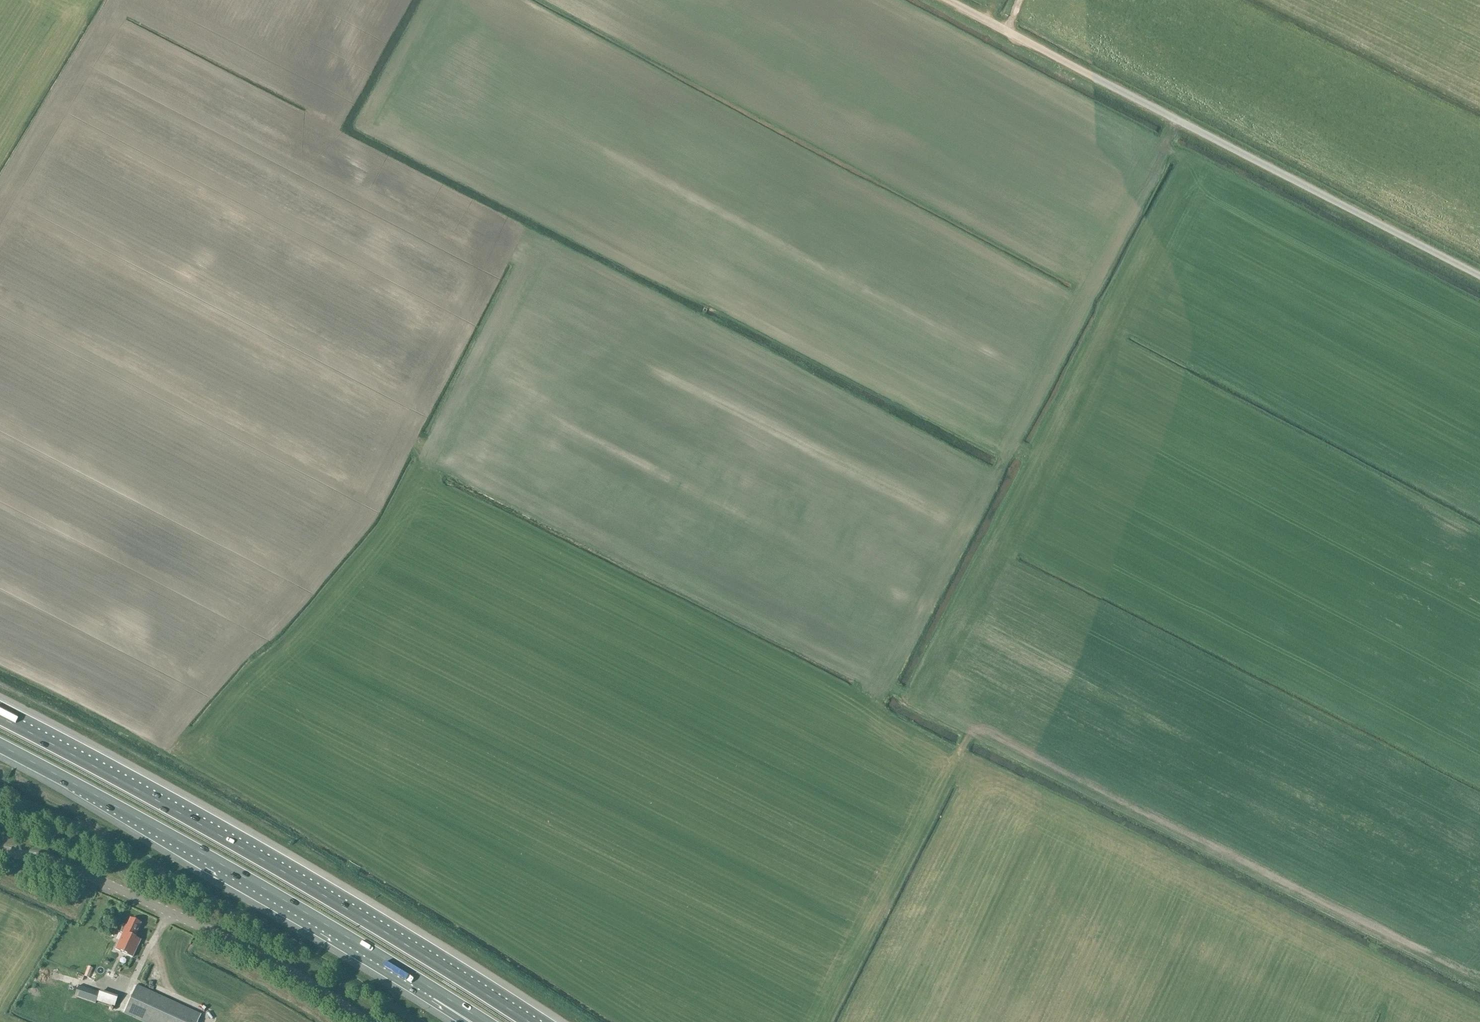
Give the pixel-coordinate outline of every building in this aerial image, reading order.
[(141,924),(131,919),(127,927),(124,925),(120,933),(123,934),(115,950),(132,958),(140,941),(134,938),(141,924)] [(148,985),(157,966),(147,961),(138,980),(148,985)] [(89,978),(93,969),(88,967),(84,976),(89,978)] [(201,1015),(137,985),(124,1013),(143,1021),(198,1021),(201,1015)] [(117,999),(78,986),(75,997),(96,1004),(96,1002),(114,1008),(117,999)]
